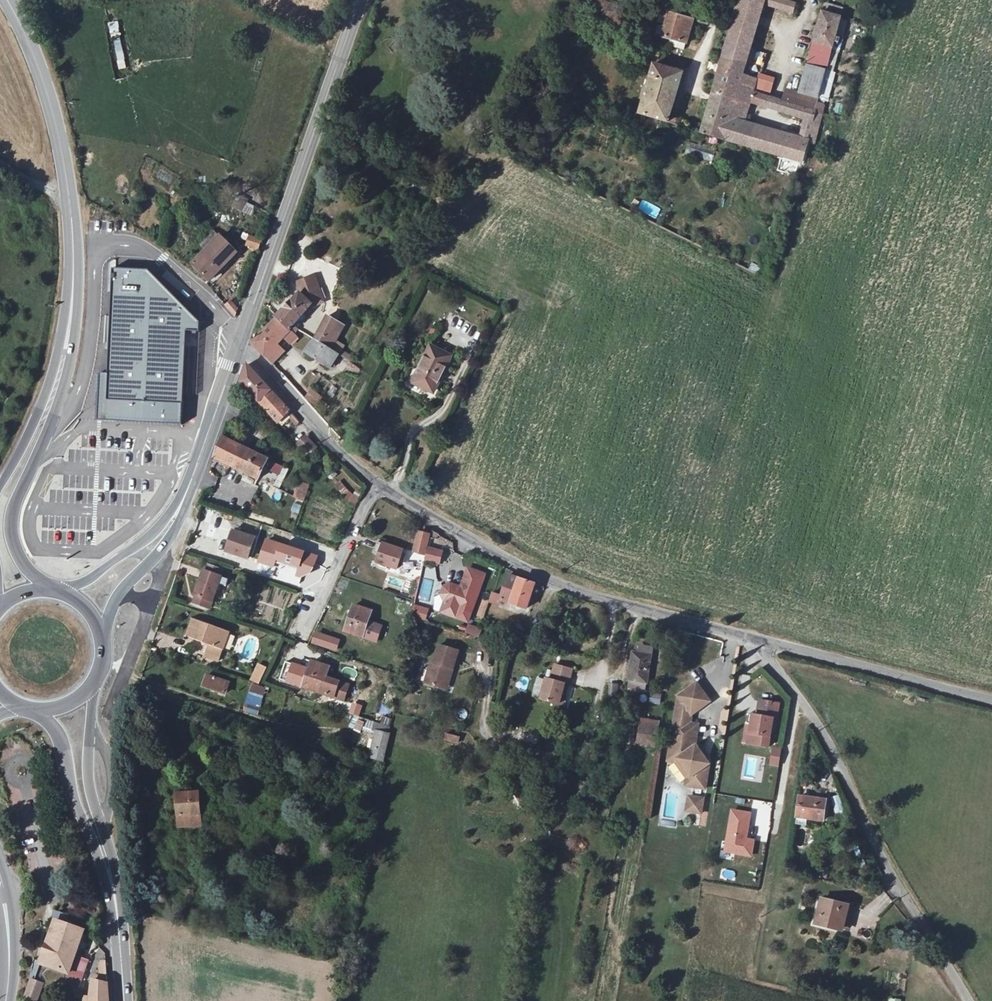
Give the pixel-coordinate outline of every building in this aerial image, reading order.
[(794,0),(745,0),(718,90),(738,95),(739,92),(770,100),(773,89),(775,81),(745,73),(766,1),(792,8),(794,0)] [(792,8),(812,13),(814,4),(802,0),(794,0),(792,8)] [(813,60),(830,65),(844,12),(828,8),(813,60)] [(672,39),(695,44),(702,22),(679,15),(672,39)] [(117,21),(108,22),(117,70),(126,68),(117,21)] [(665,58),(645,112),(673,121),(692,66),(665,58)] [(787,92),(826,102),(830,89),(790,80),(787,92)] [(826,102),(787,92),(783,106),(810,113),(804,135),(747,121),(750,110),(715,101),(707,130),(748,141),(804,155),(807,144),(815,146),(827,102),(826,102)] [(637,211),(657,218),(661,208),(641,200),(637,211)] [(218,236),(189,265),(208,283),(237,254),(218,236)] [(246,246),(258,250),(262,241),(249,236),(246,246)] [(758,274),(760,266),(750,263),(748,270),(758,274)] [(152,269),(115,268),(111,374),(101,373),(100,421),(185,423),(188,329),(199,329),(199,319),(152,269)] [(279,313),(281,314),(295,324),(316,301),(322,298),(315,276),(295,281),(299,294),(279,313)] [(231,301),(226,306),(235,316),(237,309),(231,301)] [(333,313),(322,335),(315,333),(312,338),(318,341),(314,351),(340,365),(343,360),(348,363),(352,354),(338,345),(341,337),(335,334),(342,319),(333,313)] [(281,342),(295,324),(281,314),(257,337),(277,359),(285,349),(281,342)] [(409,383),(430,393),(447,359),(426,348),(409,383)] [(241,387),(272,415),(281,423),(291,413),(282,404),(266,388),(247,371),(241,387)] [(325,393),(333,397),(338,387),(330,384),(325,393)] [(236,402),(224,437),(231,440),(242,405),(236,402)] [(295,443),(307,456),(317,447),(306,434),(295,443)] [(270,459),(231,440),(224,437),(216,457),(260,479),(270,459)] [(267,492),(270,484),(261,480),(258,488),(267,492)] [(304,502),(310,484),(298,481),(293,498),(304,502)] [(335,486),(353,506),(359,501),(341,481),(335,486)] [(258,492),(255,499),(263,502),(265,495),(258,492)] [(291,511),(298,514),(301,505),(293,503),(291,511)] [(228,552),(248,558),(255,539),(234,531),(228,552)] [(431,539),(419,536),(414,555),(426,559),(427,557),(429,548),(431,539)] [(303,550),(266,539),(261,556),(258,563),(272,567),(274,560),(298,567),(303,550)] [(376,560),(397,566),(395,570),(406,573),(412,552),(382,542),(376,560)] [(441,551),(429,548),(427,557),(439,560),(441,551)] [(312,571),(317,556),(303,551),(298,567),(296,576),(302,575),(312,571)] [(198,599),(212,603),(224,569),(207,563),(198,587),(202,588),(198,599)] [(428,580),(437,578),(435,567),(426,569),(428,580)] [(469,612),(483,576),(466,569),(459,589),(449,585),(442,588),(439,595),(442,601),(457,607),(469,612)] [(501,594),(491,590),(488,599),(499,602),(500,599),(526,608),(534,583),(508,574),(501,594)] [(416,597),(417,580),(409,579),(408,587),(401,586),(400,596),(416,597)] [(454,615),(457,607),(442,601),(440,610),(454,615)] [(425,619),(429,609),(414,603),(410,614),(425,619)] [(407,615),(409,606),(399,604),(397,613),(407,615)] [(346,630),(362,636),(367,621),(371,611),(354,605),(346,630)] [(223,661),(233,633),(192,618),(186,635),(210,642),(206,655),(223,661)] [(367,621),(362,636),(375,640),(380,626),(367,621)] [(479,638),(482,628),(468,624),(465,633),(479,638)] [(340,638),(315,631),(312,643),(336,649),(340,638)] [(464,646),(445,640),(439,657),(437,656),(430,677),(450,683),(456,663),(459,663),(464,646)] [(629,681),(647,683),(648,656),(632,655),(629,681)] [(300,687),(330,696),(335,681),(323,677),(326,668),(308,661),(300,687)] [(540,696),(558,700),(560,689),(566,690),(571,664),(552,662),(548,678),(544,677),(540,696)] [(257,663),(250,679),(259,683),(265,666),(257,663)] [(203,686),(227,692),(229,682),(206,675),(203,686)] [(607,696),(616,697),(618,684),(615,683),(615,680),(610,679),(607,696)] [(340,699),(345,684),(335,681),(330,696),(340,699)] [(677,695),(674,712),(686,714),(709,698),(696,682),(677,695)] [(136,683),(134,690),(141,693),(144,686),(136,683)] [(250,691),(248,699),(261,703),(264,696),(250,691)] [(756,721),(752,721),(748,745),(769,748),(773,725),(776,725),(780,699),(760,695),(756,721)] [(457,718),(465,719),(466,711),(458,710),(457,718)] [(691,714),(686,714),(674,712),(673,723),(688,726),(691,714)] [(641,742),(655,743),(658,724),(644,722),(641,742)] [(673,723),(669,749),(680,752),(692,766),(689,782),(705,786),(709,761),(702,752),(697,750),(698,739),(694,738),(690,737),(691,727),(688,726),(673,723)] [(377,734),(390,736),(392,727),(380,726),(377,734)] [(458,744),(460,736),(445,733),(443,741),(458,744)] [(780,765),(782,750),(775,748),(772,764),(780,765)] [(684,782),(689,782),(692,766),(680,752),(669,749),(668,754),(675,756),(686,770),(684,782)] [(178,818),(192,817),(191,788),(177,788),(178,818)] [(708,795),(697,792),(695,807),(705,810),(708,795)] [(801,814),(826,817),(828,799),(804,795),(801,814)] [(738,810),(731,849),(753,853),(756,839),(748,838),(753,812),(738,810)] [(821,921),(847,925),(850,904),(825,900),(821,921)] [(65,932),(55,961),(68,966),(67,971),(80,977),(89,954),(76,950),(84,925),(59,917),(55,929),(65,932)] [(45,957),(55,961),(65,932),(55,929),(45,957)] [(34,973),(28,990),(40,994),(43,989),(46,978),(34,973)] [(97,976),(96,997),(112,999),(113,999),(112,980),(97,976)]
